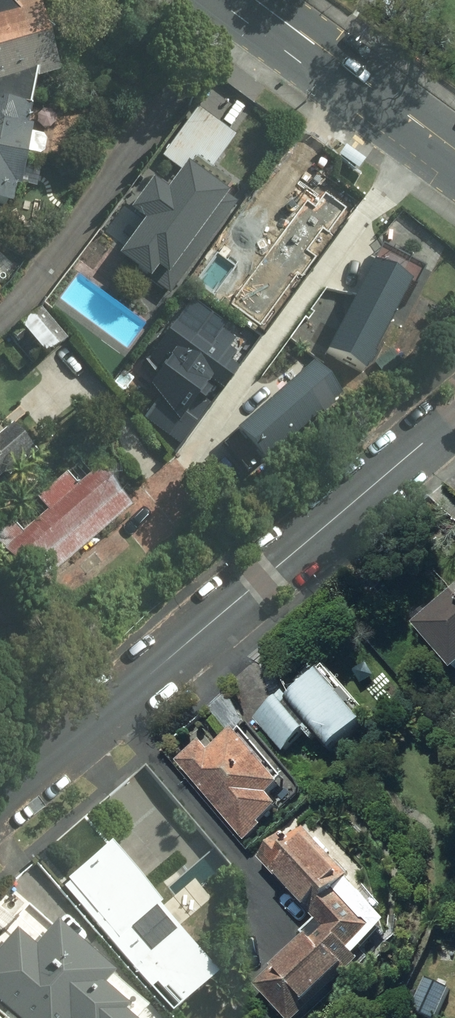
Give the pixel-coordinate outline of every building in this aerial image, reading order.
[(15,10),(6,0),(0,0),(0,15),(15,10)] [(0,15),(0,85),(36,74),(35,81),(60,76),(37,3),(15,10),(0,15)] [(13,206),(16,191),(20,192),(32,128),(26,127),(35,81),(36,74),(0,85),(0,204),(13,206)] [(242,205),(185,164),(171,183),(154,170),(121,215),(136,226),(109,262),(168,305),(242,205)] [(367,198),(332,173),(301,214),(335,239),(367,198)] [(266,201),(236,240),(259,257),(226,299),(263,326),(308,267),(291,254),(307,232),(266,201)] [(411,283),(373,263),(326,353),(364,373),(411,283)] [(255,346),(196,303),(145,369),(157,379),(132,412),(179,448),(255,346)] [(19,327),(46,358),(68,339),(41,308),(19,327)] [(339,398),(314,368),(229,437),(254,468),(339,398)] [(32,449),(15,428),(0,440),(0,475),(32,449)] [(77,486),(67,473),(35,498),(48,514),(22,534),(0,508),(0,546),(34,588),(132,510),(98,469),(77,486)] [(454,669),(454,596),(418,629),(454,669)] [(289,699),(283,692),(255,717),(284,751),(297,739),(305,748),(316,739),(328,752),(361,723),(318,674),(289,699)] [(202,737),(175,761),(243,840),(281,807),(271,794),(283,783),(234,727),(210,747),(202,737)] [(392,925),(310,834),(295,844),(287,835),(260,859),(321,926),(274,969),(313,1012),(364,966),(356,957),(392,925)] [(109,844),(63,882),(170,1012),(216,974),(109,844)] [(123,1012),(125,1010),(101,986),(110,977),(56,922),(30,948),(17,935),(0,952),(0,1007),(11,1017),(129,1017),(123,1012)] [(426,978),(412,1008),(433,1017),(436,1017),(450,989),(426,978)]
